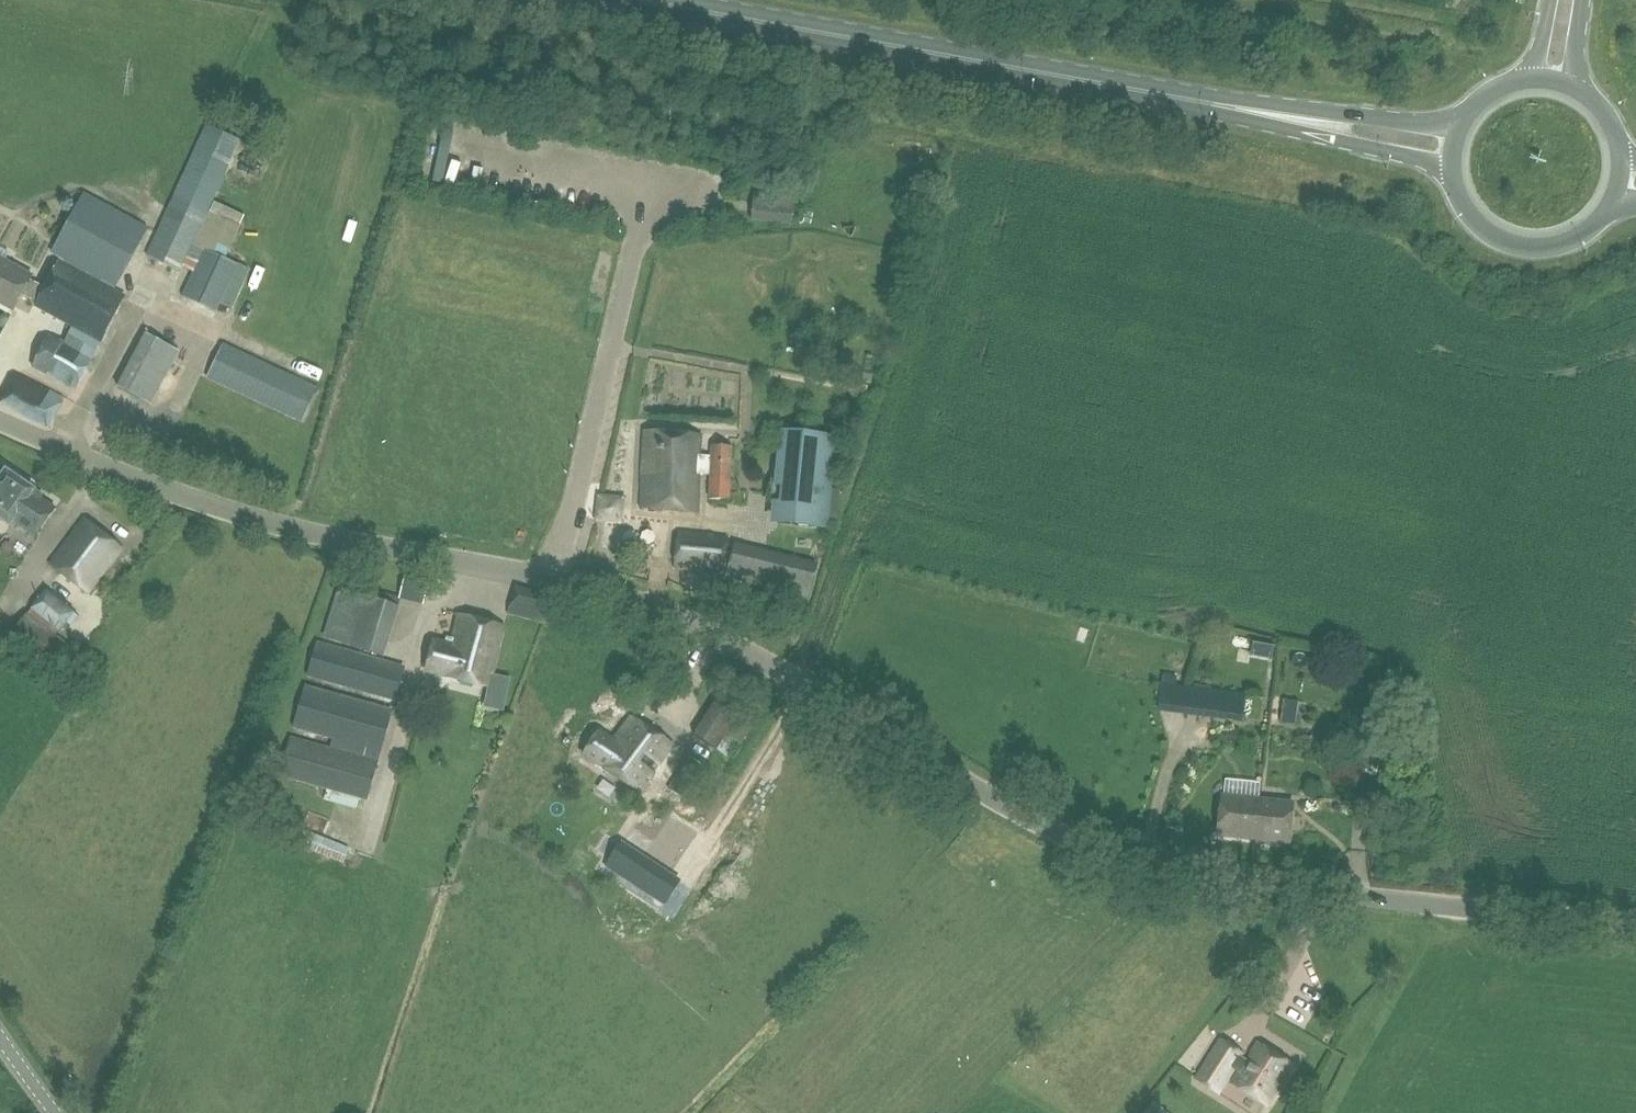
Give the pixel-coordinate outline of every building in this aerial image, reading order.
[(241,139),(206,124),(147,256),(182,272),(186,264),(195,268),(182,297),(217,312),(239,263),(195,242),(241,139)] [(795,196),(753,191),(750,220),(792,224),(795,196)] [(62,345),(49,337),(33,366),(74,389),(126,296),(114,290),(148,228),(84,193),(50,255),(59,260),(45,286),(30,277),(31,274),(6,260),(10,252),(0,247),(0,302),(13,309),(21,293),(37,302),(35,306),(72,326),(62,345)] [(1,218),(9,204),(0,199),(0,217),(1,218)] [(150,405),(179,350),(145,332),(116,387),(150,405)] [(223,342),(207,378),(303,423),(319,388),(223,342)] [(48,425),(62,400),(14,375),(1,401),(48,425)] [(780,499),(773,499),(771,521),(827,526),(835,433),(779,428),(774,482),(781,483),(780,499)] [(710,499),(728,500),(732,445),(712,444),(711,454),(699,453),(700,433),(646,429),(640,508),(697,512),(700,474),(711,475),(710,499)] [(15,527),(17,524),(36,536),(55,507),(32,493),(35,488),(4,468),(0,475),(0,517),(15,527)] [(608,511),(634,510),(633,483),(607,484),(608,511)] [(124,549),(83,518),(48,564),(89,594),(124,549)] [(730,538),(676,532),(674,569),(724,573),(730,538)] [(810,565),(734,546),(727,572),(803,592),(810,565)] [(405,575),(399,599),(423,603),(428,580),(405,575)] [(514,584),(507,614),(545,623),(551,593),(514,584)] [(384,655),(398,605),(339,587),(323,638),(384,655)] [(76,611),(46,589),(10,634),(54,670),(71,647),(56,635),(67,623),(72,626),(79,616),(75,613),(76,611)] [(493,674),(504,626),(457,616),(451,642),(433,638),(426,672),(492,687),(488,707),(503,711),(510,678),(493,674)] [(317,641),(307,676),(396,701),(405,666),(317,641)] [(651,675),(637,699),(658,711),(672,688),(651,675)] [(381,752),(393,709),(305,685),(293,727),(333,738),(330,747),(377,762),(380,752),(381,752)] [(1188,687),(1184,715),(1243,723),(1247,694),(1188,687)] [(714,700),(737,715),(744,704),(721,690),(714,700)] [(1299,700),(1284,699),(1282,721),(1297,723),(1299,700)] [(737,715),(714,700),(694,733),(727,755),(734,743),(738,746),(751,726),(737,715)] [(643,791),(671,744),(629,719),(615,739),(597,731),(582,755),(643,791)] [(369,801),(379,762),(377,762),(330,747),(291,736),(279,776),(359,798),(369,801)] [(1267,784),(1267,769),(1230,767),(1229,783),(1267,784)] [(1221,794),(1217,835),(1289,842),(1293,801),(1221,794)] [(349,847),(302,828),(296,843),(344,863),(349,847)] [(605,864),(664,903),(679,880),(620,841),(605,864)] [(1196,1079),(1218,1094),(1243,1054),(1221,1039),(1196,1079)] [(1291,1065),(1257,1043),(1232,1082),(1266,1104),(1291,1065)]
